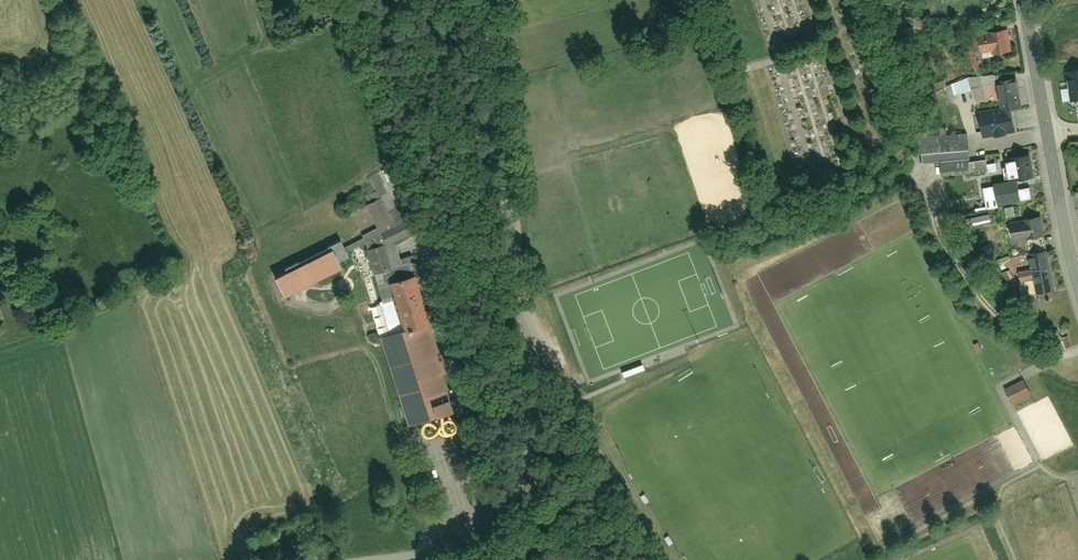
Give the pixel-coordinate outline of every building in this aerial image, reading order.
[(994,52),(1007,51),(1003,30),(978,33),(981,52),(994,50),(994,52)] [(965,48),(969,68),(981,65),(976,45),(965,48)] [(1070,99),(1077,98),(1077,70),(1066,72),(1070,99)] [(1014,79),(995,82),(999,103),(1010,101),(1018,99),(1014,79)] [(984,137),(1016,131),(1010,101),(999,103),(1000,109),(979,113),(984,137)] [(961,137),(943,139),(944,177),(971,176),(989,173),(986,161),(971,163),(970,141),(961,141),(961,137)] [(1007,159),(1010,181),(1018,179),(1033,177),(1030,155),(1007,159)] [(997,198),(998,205),(1032,199),(1030,187),(1019,189),(1018,179),(1010,181),(994,183),(995,186),(983,188),(985,200),(997,198)] [(399,206),(385,212),(379,198),(366,203),(378,230),(342,245),(340,242),(272,272),(283,297),(339,272),(336,264),(347,260),(347,261),(365,253),(375,275),(388,270),(378,249),(412,234),(409,228),(399,206)] [(1009,222),(1013,240),(1042,235),(1039,217),(1009,222)] [(979,247),(982,257),(994,253),(990,243),(979,247)] [(1036,293),(1054,289),(1046,250),(1028,253),(1036,293)] [(400,334),(429,325),(414,276),(385,285),(400,334)] [(1012,406),(1030,397),(1022,382),(1004,392),(1012,406)]
